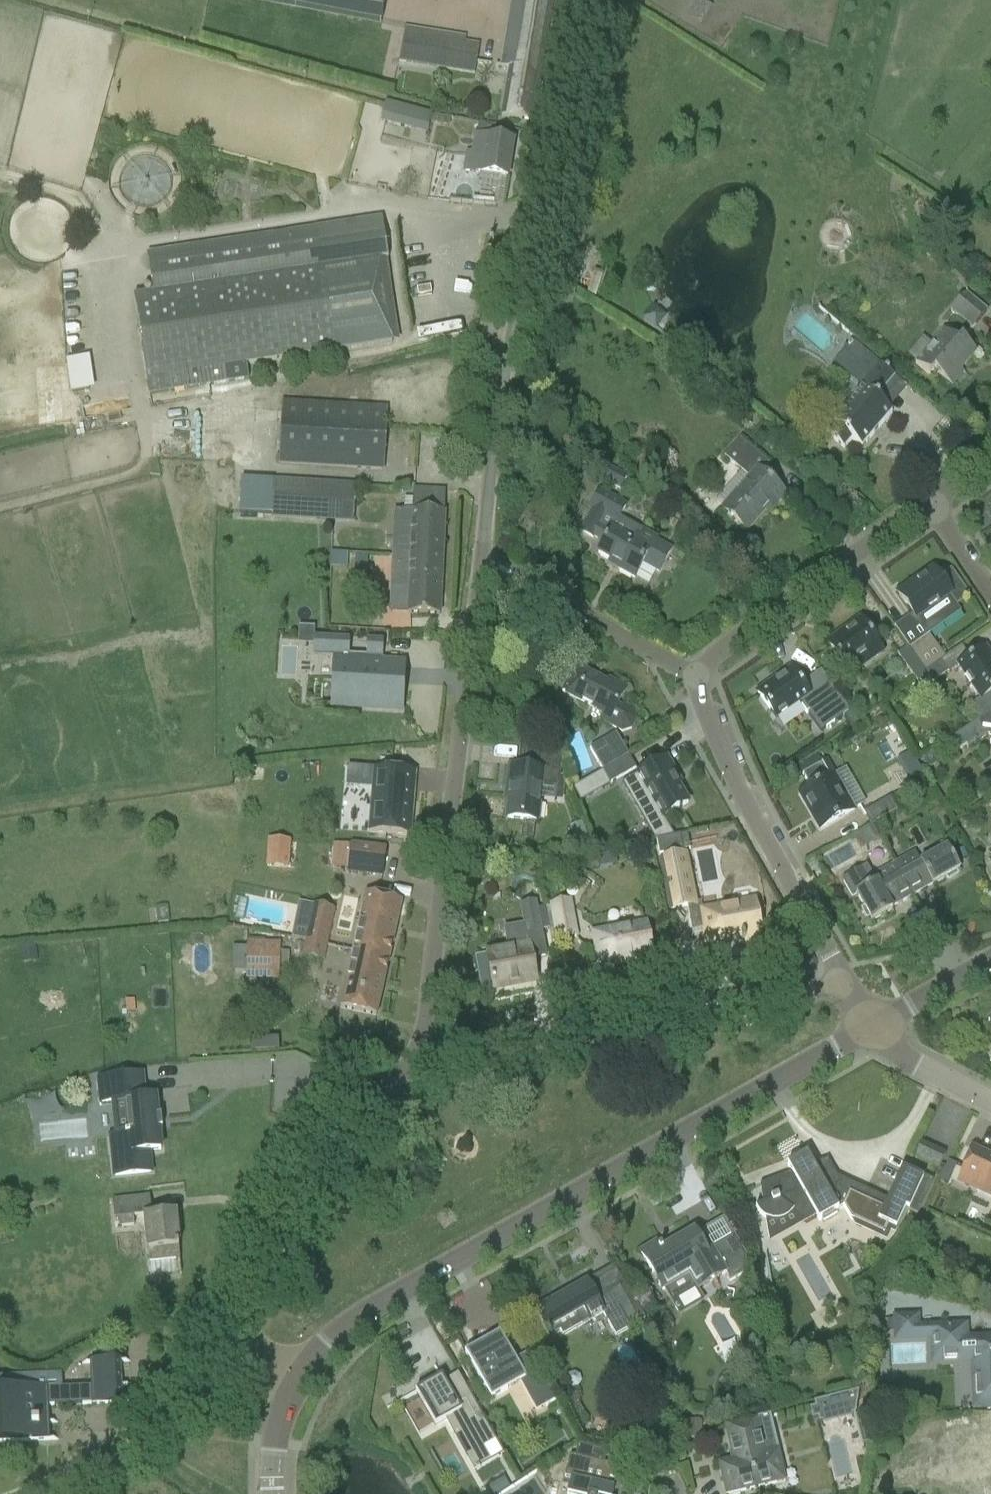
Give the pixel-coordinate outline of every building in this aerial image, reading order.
[(385,0),(253,0),(381,24),(385,0)] [(553,0),(512,0),(501,66),(509,68),(501,117),(532,122),(553,0)] [(474,76),(479,46),(464,43),(465,38),(404,28),(398,63),(474,76)] [(426,135),(431,114),(385,102),(379,123),(426,135)] [(489,139),(491,128),(478,126),(476,137),(475,137),(472,155),(467,155),(465,172),(507,178),(512,143),(489,139)] [(146,382),(391,344),(379,261),(388,260),(382,219),(146,255),(152,295),(133,298),(146,382)] [(560,265),(556,280),(572,283),(575,268),(560,265)] [(972,329),(986,312),(965,294),(950,311),(972,329)] [(958,343),(942,330),(930,345),(922,338),(906,356),(915,364),(929,376),(934,371),(936,373),(951,386),(963,372),(960,370),(976,352),(961,339),(958,343)] [(834,424),(826,434),(843,449),(851,440),(861,448),(892,413),(876,399),(894,378),(880,366),(868,356),(852,342),(833,364),(861,389),(832,423),(834,424)] [(89,356),(65,359),(69,392),(93,389),(89,356)] [(724,389),(717,398),(731,409),(738,401),(724,389)] [(382,471),(386,409),(282,402),(279,464),(382,471)] [(67,410),(56,411),(57,427),(71,425),(67,410)] [(769,511),(783,494),(761,475),(769,465),(740,440),(724,458),(750,480),(722,512),(745,532),(766,508),(769,511)] [(620,491),(627,477),(609,468),(602,482),(620,491)] [(241,480),(239,513),(271,515),(271,517),(333,521),(334,503),(350,504),(351,486),(273,482),(241,480)] [(590,512),(579,532),(602,545),(597,554),(609,560),(608,564),(618,570),(634,578),(641,565),(658,574),(672,550),(655,540),(656,539),(640,530),(620,519),(628,506),(599,489),(587,510),(590,512)] [(439,616),(445,492),(413,490),(412,512),(394,512),(391,588),(408,589),(407,614),(439,616)] [(334,503),(333,521),(349,521),(350,504),(334,503)] [(330,553),(329,568),(346,569),(347,554),(330,553)] [(355,556),(355,567),(366,568),(367,556),(355,556)] [(354,572),(354,580),(371,580),(371,568),(366,568),(355,567),(354,572)] [(969,597),(950,569),(937,579),(931,570),(898,593),(916,619),(948,597),(955,606),(969,597)] [(860,620),(827,644),(838,660),(845,670),(850,677),(883,654),(878,647),(871,637),(860,620)] [(925,672),(945,658),(927,635),(908,649),(925,672)] [(313,639),(313,653),(321,656),(321,658),(320,681),(331,681),(340,682),(339,705),(332,705),(332,706),(399,709),(400,685),(404,685),(405,668),(381,667),(381,662),(382,642),(366,642),(366,657),(348,656),(349,641),(313,639)] [(907,648),(897,656),(915,680),(925,672),(908,649),(907,648)] [(989,713),(990,712),(990,659),(985,649),(958,667),(979,699),(974,703),(974,714),(979,720),(989,713)] [(923,691),(947,673),(939,663),(945,659),(945,658),(925,672),(915,680),(923,691)] [(607,686),(574,669),(562,693),(602,714),(598,723),(621,732),(630,729),(635,720),(632,711),(623,706),(622,708),(617,706),(625,690),(609,682),(607,686)] [(764,688),(757,693),(776,719),(792,708),(799,702),(802,706),(801,707),(806,715),(807,714),(820,732),(825,729),(834,723),(843,717),(851,728),(857,723),(849,712),(820,671),(803,684),(801,685),(790,670),(772,682),(764,688)] [(989,713),(979,720),(978,721),(945,743),(952,754),(964,747),(966,749),(988,735),(990,734),(990,712),(989,713)] [(602,772),(628,756),(615,734),(589,749),(602,772)] [(507,817),(507,819),(535,822),(540,785),(558,788),(562,751),(554,750),(534,747),(520,746),(517,769),(510,768),(508,787),(511,788),(508,818),(507,817)] [(589,779),(572,789),(580,803),(597,793),(610,786),(609,784),(635,769),(628,756),(602,772),(589,779)] [(648,826),(687,804),(687,803),(686,803),(671,777),(674,775),(665,759),(623,783),(624,785),(648,826)] [(819,830),(837,820),(853,811),(825,762),(802,775),(810,789),(799,795),(819,830)] [(344,766),(339,831),(368,833),(410,836),(415,772),(374,769),(344,766)] [(870,824),(896,809),(889,798),(863,812),(870,824)] [(874,829),(867,832),(874,845),(881,842),(874,829)] [(679,836),(656,840),(659,856),(682,851),(679,836)] [(266,866),(289,867),(290,838),(266,838),(266,866)] [(380,876),(383,849),(332,843),(330,868),(346,870),(346,872),(380,876)] [(959,871),(949,854),(946,848),(920,863),(914,852),(893,864),(899,876),(911,897),(931,885),(932,886),(959,871)] [(691,931),(704,929),(706,943),(740,936),(741,942),(760,939),(753,901),(726,906),(726,907),(702,912),(700,903),(693,904),(690,888),(687,888),(684,874),(687,873),(684,857),(660,862),(670,910),(687,907),(691,931)] [(876,883),(870,886),(861,870),(842,881),(852,898),(856,896),(871,922),(892,910),(891,908),(911,897),(899,876),(893,864),(872,876),(876,883)] [(388,959),(401,902),(365,894),(353,951),(388,959)] [(505,947),(485,951),(486,956),(493,990),(510,986),(509,982),(535,977),(531,960),(546,957),(542,934),(536,902),(519,905),(522,925),(502,929),(505,947)] [(554,907),(548,908),(555,943),(560,942),(578,939),(572,904),(554,907)] [(326,946),(334,911),(310,906),(304,941),(326,946)] [(650,959),(647,939),(644,924),(594,934),(599,963),(631,957),(632,962),(650,959)] [(323,961),(326,946),(304,941),(300,956),(323,961)] [(278,981),(279,943),(246,942),(245,980),(278,981)] [(376,1017),(388,959),(353,951),(340,1009),(376,1017)] [(277,1039),(250,1041),(251,1053),(254,1053),(278,1052),(278,1048),(277,1039)] [(141,1074),(99,1079),(102,1103),(113,1101),(113,1103),(125,1101),(128,1134),(116,1135),(110,1135),(112,1156),(114,1169),(114,1177),(150,1173),(148,1157),(148,1152),(160,1151),(158,1130),(160,1130),(161,1130),(160,1117),(158,1117),(157,1117),(155,1097),(144,1098),(141,1074)] [(57,1098),(30,1100),(33,1141),(86,1137),(84,1111),(58,1113),(57,1098)] [(921,1144),(914,1158),(938,1169),(945,1155),(921,1144)] [(971,1149),(956,1182),(990,1198),(990,1159),(971,1149)] [(908,1170),(907,1172),(901,1170),(887,1201),(847,1183),(841,1186),(827,1160),(812,1166),(806,1155),(786,1166),(791,1174),(759,1185),(762,1204),(756,1206),(755,1206),(759,1214),(767,1220),(767,1219),(774,1221),(781,1220),(788,1217),(791,1213),(806,1223),(816,1217),(818,1222),(821,1220),(823,1223),(835,1216),(834,1213),(838,1211),(837,1210),(843,1207),(850,1220),(883,1236),(887,1226),(896,1230),(905,1210),(917,1216),(933,1181),(908,1170)] [(942,1173),(938,1181),(946,1184),(950,1176),(942,1173)] [(149,1198),(112,1202),(114,1228),(133,1226),(133,1219),(144,1218),(149,1262),(150,1278),(176,1275),(174,1260),(179,1259),(174,1213),(151,1216),(149,1198)] [(15,1241),(11,1229),(0,1233),(0,1246),(15,1241)] [(705,1253),(693,1232),(662,1250),(657,1242),(640,1252),(662,1290),(665,1289),(672,1301),(696,1287),(698,1289),(724,1274),(729,1283),(746,1273),(741,1265),(747,1262),(732,1237),(705,1253)] [(759,1265),(749,1265),(749,1285),(760,1285),(759,1265)] [(597,1301),(586,1284),(534,1313),(549,1338),(560,1332),(562,1336),(588,1322),(589,1323),(603,1315),(615,1336),(631,1327),(644,1320),(637,1307),(625,1285),(597,1301)] [(895,1318),(895,1340),(931,1338),(932,1353),(932,1365),(972,1363),(973,1375),(974,1409),(984,1408),(990,1408),(990,1338),(966,1339),(965,1326),(917,1328),(917,1317),(895,1318)] [(874,1339),(886,1339),(885,1327),(874,1328),(874,1339)] [(515,1361),(499,1333),(464,1353),(491,1400),(507,1391),(505,1387),(521,1378),(530,1392),(535,1389),(546,1407),(556,1401),(529,1353),(515,1361)] [(0,1382),(0,1443),(47,1441),(47,1440),(47,1424),(47,1423),(46,1407),(121,1404),(121,1403),(121,1387),(121,1386),(120,1363),(120,1361),(110,1362),(89,1363),(90,1386),(61,1387),(61,1380),(0,1382)] [(441,1377),(415,1391),(435,1427),(445,1421),(446,1420),(456,1437),(461,1434),(472,1454),(494,1442),(495,1441),(469,1394),(468,1394),(459,1399),(455,1401),(441,1377)] [(814,1408),(808,1409),(811,1420),(817,1419),(818,1424),(821,1423),(822,1425),(854,1417),(854,1415),(857,1414),(852,1393),(813,1403),(814,1408)] [(718,1464),(725,1493),(733,1493),(745,1491),(776,1484),(785,1482),(781,1467),(777,1450),(769,1416),(756,1419),(744,1422),(724,1426),(731,1453),(729,1454),(731,1461),(718,1464)] [(873,1421),(855,1423),(861,1446),(868,1444),(873,1421)] [(700,1422),(683,1423),(684,1439),(700,1438),(700,1422)] [(564,1477),(570,1479),(567,1493),(612,1493),(614,1488),(607,1486),(609,1479),(613,1480),(616,1467),(604,1464),(607,1452),(578,1445),(575,1457),(569,1456),(564,1477)]
